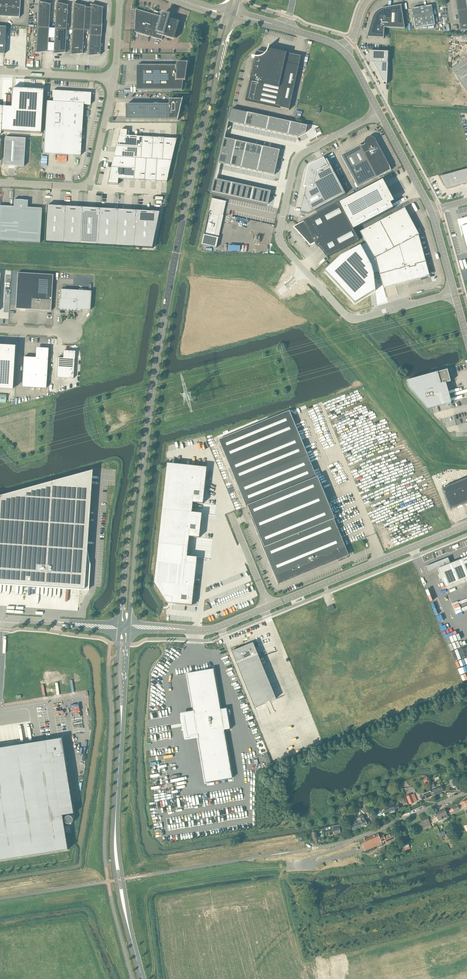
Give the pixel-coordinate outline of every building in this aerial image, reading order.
[(460,30),(466,30),(466,0),(455,0),(460,30)] [(38,3),(37,28),(48,28),(50,5),(38,2),(38,3)] [(54,29),(66,29),(67,6),(68,6),(55,3),(56,4),(54,29)] [(73,5),(72,30),(83,30),(85,8),(85,7),(73,4),(73,5)] [(85,8),(83,30),(89,31),(90,26),(101,27),(102,8),(103,8),(90,5),(91,6),(91,8),(85,8)] [(402,5),(399,6),(384,8),(382,9),(381,9),(380,9),(379,10),(378,10),(377,11),(377,12),(376,12),(375,13),(374,14),(374,15),(373,16),(373,17),(372,18),(371,23),(367,38),(367,37),(384,38),(384,28),(405,29),(401,6),(402,6),(402,5)] [(412,9),(415,28),(435,25),(432,5),(412,9)] [(162,17),(160,16),(160,15),(159,15),(158,15),(136,9),(135,32),(162,40),(163,36),(174,39),(180,22),(168,18),(169,15),(162,13),(162,14),(163,14),(162,17)] [(101,36),(101,27),(90,26),(89,31),(89,36),(101,36)] [(47,52),(48,28),(37,28),(36,53),(35,53),(48,52),(47,52)] [(54,29),(53,54),(52,54),(53,54),(65,53),(66,29),(54,29)] [(82,54),(83,30),(72,30),(70,55),(83,54),(82,54)] [(100,55),(101,36),(89,36),(88,56),(87,56),(100,55)] [(301,56),(287,53),(277,51),(278,49),(272,48),(272,50),(269,49),(269,46),(268,49),(268,50),(267,52),(267,53),(266,53),(256,51),(255,57),(252,57),(255,58),(246,100),(289,110),(301,56)] [(371,54),(371,55),(371,56),(371,57),(371,58),(371,59),(372,60),(372,61),(382,79),(383,82),(386,82),(387,82),(388,52),(371,51),(371,52),(371,53),(371,54)] [(466,81),(466,59),(451,69),(461,84),(466,81)] [(188,62),(177,62),(177,65),(137,65),(137,90),(182,90),(183,81),(185,81),(188,62)] [(0,135),(0,132),(40,134),(41,109),(42,91),(12,89),(11,108),(2,107),(0,107),(0,135)] [(46,102),(43,154),(80,156),(82,112),(83,105),(89,105),(90,105),(90,93),(53,91),(52,91),(52,97),(53,97),(52,102),(46,102)] [(178,120),(183,99),(183,100),(169,100),(169,105),(126,105),(126,120),(178,120)] [(232,104),(229,118),(235,119),(238,106),(232,104)] [(238,106),(235,119),(240,120),(243,107),(238,106)] [(243,107),(240,120),(246,122),(248,108),(243,107)] [(248,108),(246,122),(251,123),(254,109),(248,108)] [(254,109),(251,123),(257,124),(259,111),(254,109)] [(259,111),(257,124),(262,125),(265,112),(259,111)] [(265,112),(262,125),(268,126),(270,113),(265,112)] [(270,113),(268,126),(273,128),(276,114),(270,113)] [(276,114),(273,128),(278,129),(281,115),(276,114)] [(281,115),(278,129),(284,130),(286,117),(281,115)] [(286,117),(284,130),(289,131),(292,118),(286,117)] [(292,118),(289,131),(295,133),(297,119),(292,118)] [(297,119),(295,133),(298,134),(307,129),(308,122),(297,119)] [(120,130),(117,146),(142,148),(142,137),(137,136),(137,137),(133,136),(126,136),(127,133),(127,130),(120,130)] [(226,136),(223,149),(229,150),(232,137),(226,136)] [(142,148),(141,158),(146,159),(152,159),(153,137),(150,137),(148,137),(147,137),(143,137),(142,137),(142,148)] [(153,137),(152,159),(157,159),(163,160),(164,138),(161,138),(159,138),(158,138),(154,138),(154,137),(153,137)] [(391,170),(389,167),(390,167),(376,140),(375,139),(374,138),(373,137),(372,137),(371,137),(370,137),(369,137),(368,137),(368,138),(367,138),(366,139),(365,140),(365,141),(365,142),(365,143),(365,144),(365,145),(362,146),(361,145),(341,155),(358,188),(391,170)] [(164,138),(163,160),(172,160),(176,139),(173,138),(169,138),(168,138),(165,138),(164,138)] [(237,138),(235,152),(240,153),(243,140),(237,138)] [(248,141),(245,154),(251,155),(253,142),(248,141)] [(114,156),(114,157),(136,158),(141,158),(142,148),(117,146),(115,151),(115,152),(115,156),(114,156)] [(270,146),(268,153),(280,155),(281,148),(270,146)] [(223,149),(221,162),(227,163),(229,150),(223,149)] [(235,152),(232,165),(237,166),(240,153),(235,152)] [(268,153),(267,159),(279,162),(280,155),(268,153)] [(245,154),(243,167),(248,168),(251,155),(245,154)] [(112,165),(112,168),(135,169),(136,158),(114,157),(114,158),(114,161),(113,161),(113,162),(112,165)] [(135,169),(134,180),(135,180),(135,179),(139,180),(145,180),(146,159),(141,158),(136,158),(135,169)] [(304,196),(301,212),(309,214),(313,212),(333,201),(346,194),(334,173),(327,159),(325,161),(324,158),(308,166),(306,178),(304,187),(306,187),(304,196)] [(146,159),(145,180),(146,180),(150,180),(150,181),(156,181),(157,159),(152,159),(146,159)] [(157,159),(156,181),(157,181),(160,181),(161,181),(167,182),(172,160),(163,160),(157,159)] [(267,159),(266,165),(278,168),(279,162),(267,159)] [(266,165),(265,172),(276,175),(278,168),(266,165)] [(112,168),(108,184),(118,184),(118,182),(118,179),(125,179),(129,179),(134,180),(135,169),(112,168)] [(439,177),(440,179),(444,185),(446,185),(447,189),(464,184),(461,171),(439,177)] [(217,180),(214,194),(221,195),(223,182),(217,180)] [(383,180),(293,227),(310,246),(315,244),(328,257),(359,241),(353,230),(393,209),(391,204),(394,202),(383,180)] [(223,182),(221,195),(226,196),(229,183),(223,182)] [(229,183),(226,196),(231,198),(234,184),(229,183)] [(234,184),(231,198),(237,199),(240,185),(234,184)] [(240,185),(237,199),(242,200),(245,186),(240,185)] [(245,186),(242,200),(248,201),(250,188),(245,186)] [(250,188),(248,201),(253,202),(256,189),(250,188)] [(256,189),(253,202),(259,204),(260,197),(261,190),(256,189)] [(261,190),(260,197),(272,199),(273,193),(261,190)] [(260,197),(259,204),(270,206),(272,199),(260,197)] [(209,212),(203,235),(219,238),(221,227),(224,215),(223,215),(222,215),(224,209),(225,209),(225,208),(224,208),(224,206),(225,206),(224,206),(225,202),(226,203),(227,203),(227,202),(212,198),(211,199),(212,199),(213,200),(210,212),(209,212)] [(26,243),(39,243),(41,209),(27,208),(27,201),(13,200),(13,207),(0,206),(0,241),(26,243)] [(47,206),(45,242),(63,243),(77,244),(81,244),(99,245),(113,246),(117,246),(131,247),(135,248),(149,248),(153,249),(159,214),(159,212),(158,214),(137,212),(119,211),(107,211),(101,210),(83,209),(65,208),(47,207),(47,206)] [(341,257),(325,272),(355,304),(376,291),(374,275),(379,273),(383,289),(429,276),(419,237),(418,236),(419,235),(405,208),(360,232),(366,243),(341,257)] [(459,221),(466,252),(466,219),(459,221)] [(50,311),(53,275),(17,273),(15,309),(16,308),(50,310),(50,311)] [(76,310),(90,311),(91,291),(60,290),(59,299),(58,310),(76,311),(76,310)] [(14,349),(9,349),(9,346),(0,346),(0,389),(12,390),(14,349)] [(46,389),(48,349),(47,349),(47,350),(37,349),(36,357),(35,357),(35,358),(23,357),(21,387),(46,389)] [(57,358),(56,378),(73,379),(75,352),(63,351),(63,358),(57,358)] [(428,409),(451,403),(446,383),(451,382),(447,370),(437,373),(406,381),(408,387),(428,409)] [(289,411),(219,440),(237,484),(246,508),(248,507),(253,519),(251,519),(278,585),(279,585),(278,584),(281,583),(281,584),(300,576),(338,560),(337,557),(346,553),(344,548),(345,548),(333,520),(334,519),(335,519),(318,477),(316,478),(307,456),(289,411)] [(167,463),(162,509),(192,512),(193,503),(203,504),(206,480),(207,468),(167,463)] [(85,569),(91,471),(0,496),(0,584),(87,590),(89,570),(85,569)] [(442,488),(451,509),(466,503),(466,478),(442,488)] [(162,509),(158,543),(189,546),(190,537),(199,538),(201,522),(202,513),(192,512),(162,509)] [(158,543),(154,583),(167,603),(192,606),(197,557),(187,556),(189,546),(158,543)] [(425,567),(428,573),(438,569),(445,588),(466,579),(466,557),(450,564),(448,558),(425,567)] [(249,645),(232,652),(255,708),(276,699),(259,657),(260,656),(260,655),(258,655),(253,643),(251,644),(251,643),(248,644),(249,645)] [(181,714),(181,715),(185,739),(185,740),(186,740),(198,738),(205,783),(232,778),(224,730),(230,729),(227,708),(220,709),(214,669),(187,673),(193,711),(182,713),(181,713),(181,714)] [(68,850),(65,833),(71,832),(70,825),(64,826),(63,816),(74,814),(65,757),(62,738),(45,741),(0,749),(0,860),(68,850)] [(432,791),(434,796),(443,792),(441,787),(442,787),(440,783),(434,786),(435,790),(432,791)] [(422,800),(434,796),(432,791),(420,796),(422,800)] [(385,817),(400,811),(398,806),(399,805),(398,803),(394,804),(394,806),(383,811),(385,817)] [(446,809),(436,813),(437,817),(436,817),(436,819),(438,818),(447,814),(447,816),(449,816),(446,809)] [(363,815),(356,818),(357,820),(358,822),(360,828),(367,825),(366,822),(365,821),(365,820),(364,820),(363,817),(363,815)] [(428,817),(421,820),(423,823),(424,826),(430,824),(429,820),(428,817)] [(353,831),(360,828),(358,822),(357,823),(356,820),(350,823),(353,831)] [(332,829),(328,830),(329,835),(341,833),(340,830),(340,828),(339,825),(332,826),(332,829)] [(382,844),(379,837),(378,834),(361,841),(365,851),(382,844)] [(379,837),(382,844),(384,843),(384,841),(386,841),(386,842),(395,839),(393,834),(384,837),(384,835),(379,837)] [(40,965),(34,971),(38,976),(44,970),(40,965)] [(38,976),(41,978),(43,978),(48,974),(44,970),(38,976)]
